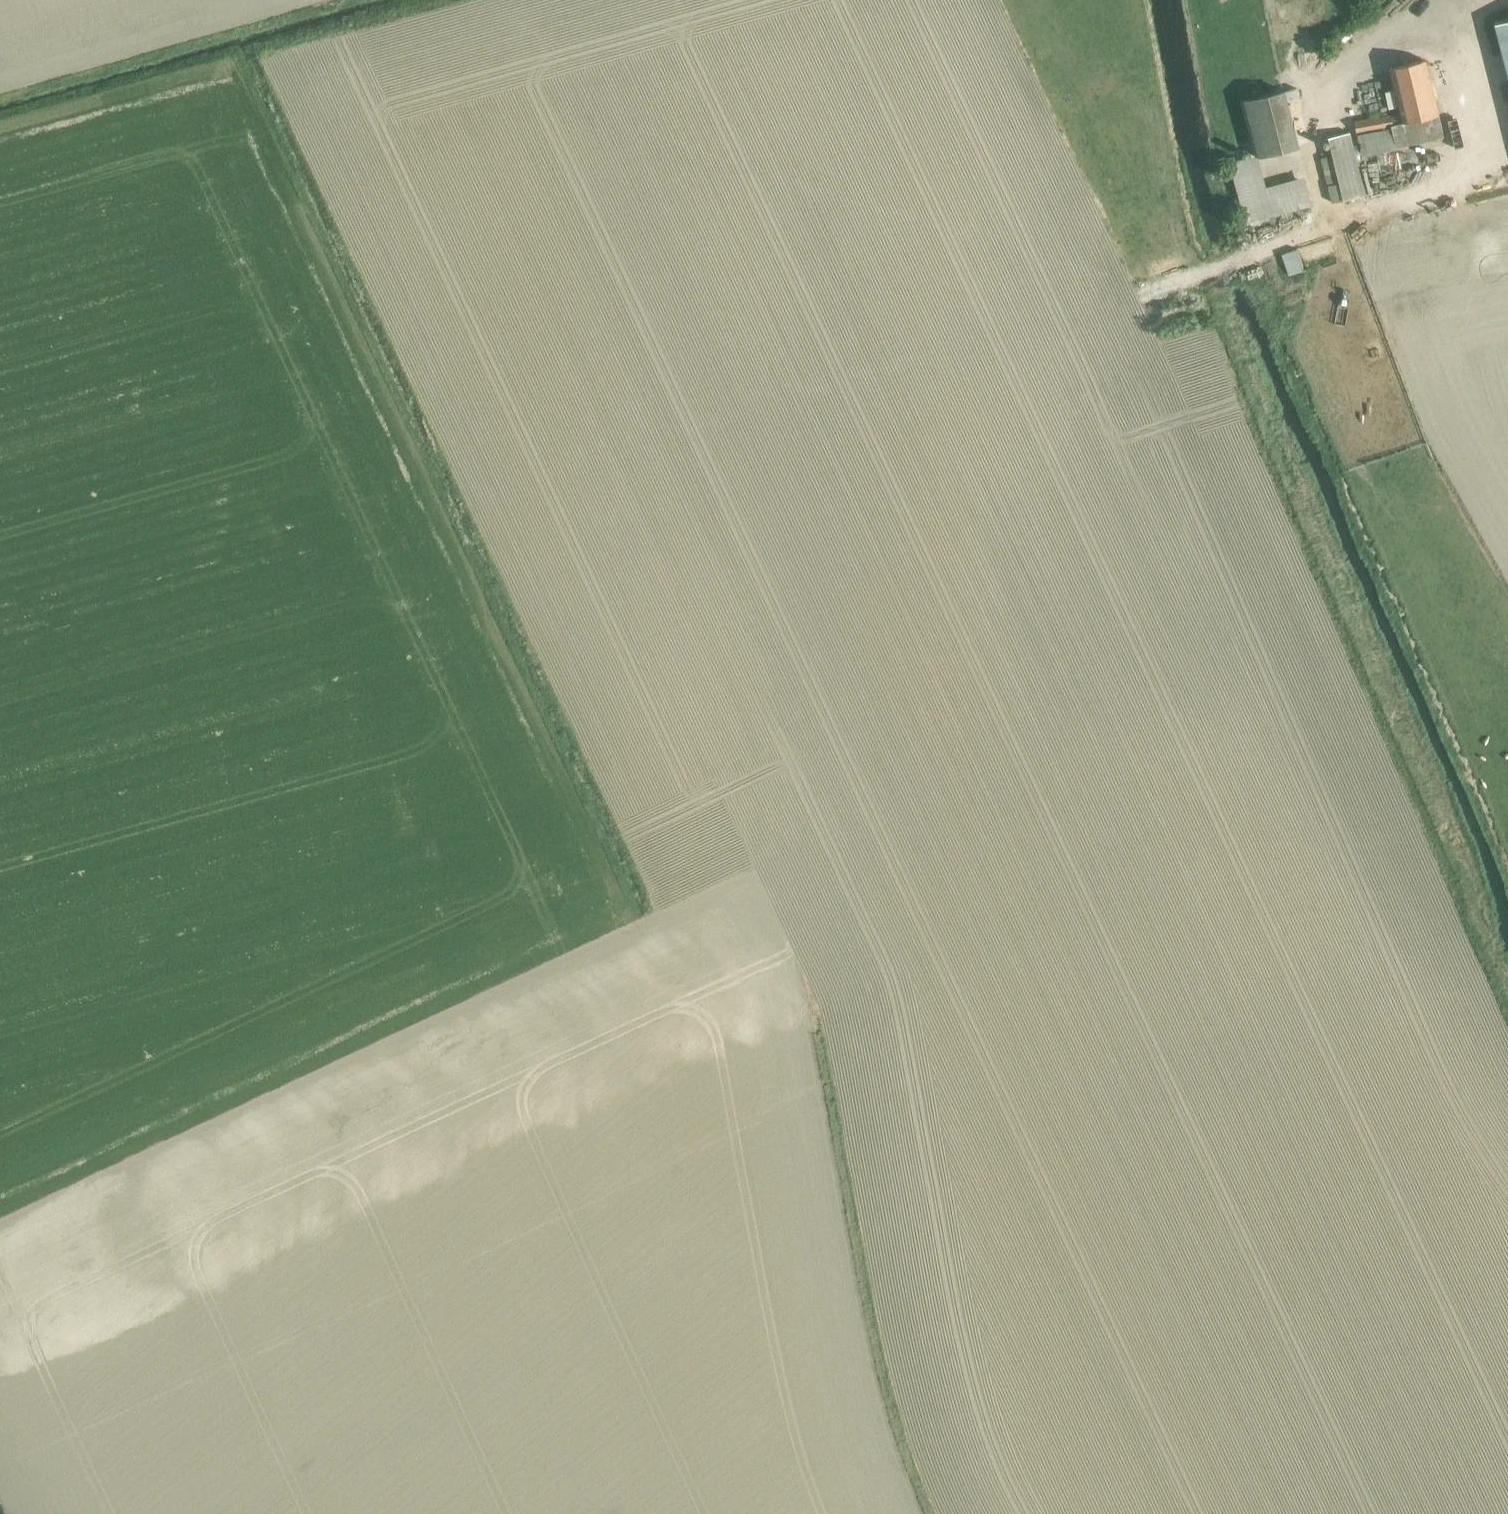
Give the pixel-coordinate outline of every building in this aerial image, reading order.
[(1494,24),(1507,79),(1507,20),(1494,24)] [(1401,122),(1437,114),(1424,59),(1388,67),(1401,122)] [(1259,80),(1222,91),(1238,149),(1275,138),(1259,80)] [(1296,88),(1284,91),(1286,101),(1298,98),(1296,88)] [(1355,133),(1349,134),(1356,165),(1378,161),(1377,152),(1393,149),(1392,147),(1442,135),(1437,114),(1401,122),(1392,123),(1392,126),(1355,133)] [(1355,133),(1392,126),(1392,123),(1390,115),(1353,121),(1355,133)] [(1342,199),(1364,194),(1356,165),(1349,134),(1348,132),(1327,137),(1342,199)] [(1311,205),(1303,176),(1264,185),(1256,154),(1228,161),(1244,222),(1272,214),(1311,205)] [(1294,249),(1279,254),(1286,275),(1301,270),(1294,249)]
